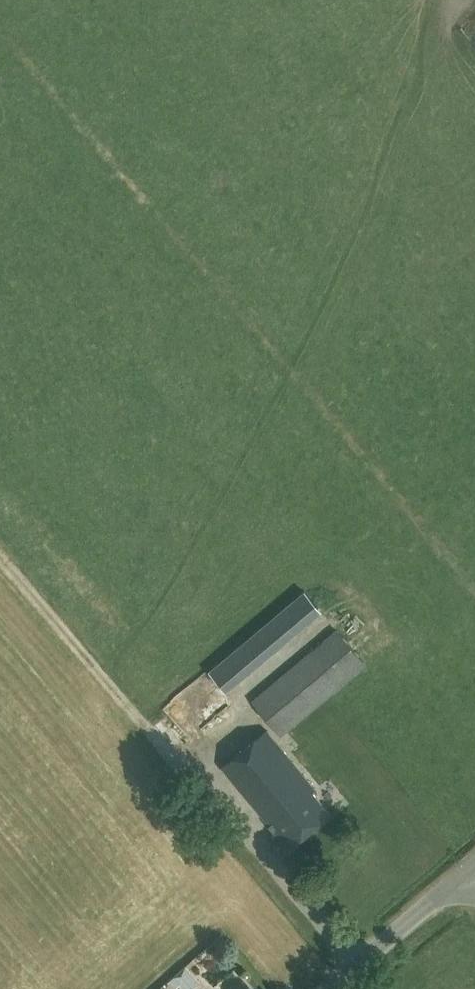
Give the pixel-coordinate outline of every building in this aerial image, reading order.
[(307,586),(209,664),(228,687),(325,609),(307,586)] [(275,739),(365,663),(338,631),(254,702),(275,728),(270,732),(268,730),(223,767),(281,837),(285,834),(293,844),(331,813),(313,791),(316,789),(275,739)] [(236,964),(224,972),(230,979),(222,984),(226,988),(253,988),(236,964)] [(166,988),(189,988),(197,980),(186,969),(166,988)]
